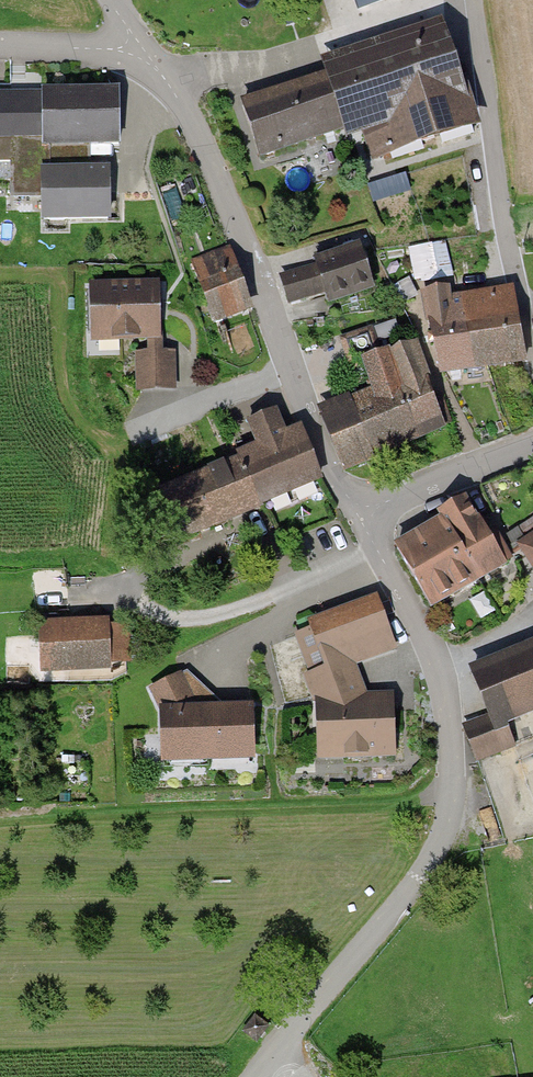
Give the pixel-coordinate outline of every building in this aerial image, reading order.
[(387,0),(359,0),(362,8),(387,0)] [(243,105),(260,156),(361,123),(373,158),(474,124),(446,39),(243,105)] [(119,145),(118,90),(44,91),(44,94),(0,94),(0,161),(11,161),(11,184),(44,184),(43,173),(51,173),(51,145),(63,145),(119,145)] [(44,219),(109,219),(108,172),(63,172),(63,145),(51,145),(51,173),(43,173),(44,184),(44,219)] [(455,273),(450,239),(412,245),(417,279),(455,273)] [(324,289),(328,301),(373,287),(360,248),(307,264),(309,270),(281,278),(288,301),(324,289)] [(191,261),(211,320),(248,308),(229,249),(191,261)] [(95,288),(96,336),(155,335),(154,287),(95,288)] [(441,371),(486,365),(483,337),(468,339),(462,298),(449,300),(447,290),(425,294),(441,371)] [(512,291),(462,298),(468,339),(483,337),(486,365),(525,359),(512,291)] [(370,329),(342,339),(351,368),(365,362),(373,380),(369,382),(374,394),(322,415),(344,469),(451,423),(441,397),(438,398),(436,392),(430,394),(412,344),(380,357),(370,329)] [(172,353),(138,354),(139,388),(173,387),(172,353)] [(260,502),(319,476),(301,430),(281,438),(270,413),(250,423),(260,447),(240,455),(243,459),(260,502)] [(260,502),(243,459),(162,493),(179,536),(260,502)] [(442,515),(478,578),(501,565),(465,502),(442,515)] [(478,578),(442,515),(436,519),(438,525),(397,548),(431,607),(478,578)] [(521,546),(524,551),(514,558),(532,587),(532,537),(521,546)] [(319,701),(321,756),(391,752),(389,697),(346,699),(335,669),(391,647),(375,603),(315,627),(299,633),(315,674),(306,678),(313,701),(319,701)] [(42,626),(44,669),(107,666),(107,662),(126,661),(125,628),(105,628),(105,624),(42,626)] [(476,759),(513,744),(504,720),(532,708),(532,648),(472,673),(489,717),(464,728),(476,759)] [(162,711),(164,761),(252,758),(250,708),(218,709),(181,674),(151,688),(162,711)]
